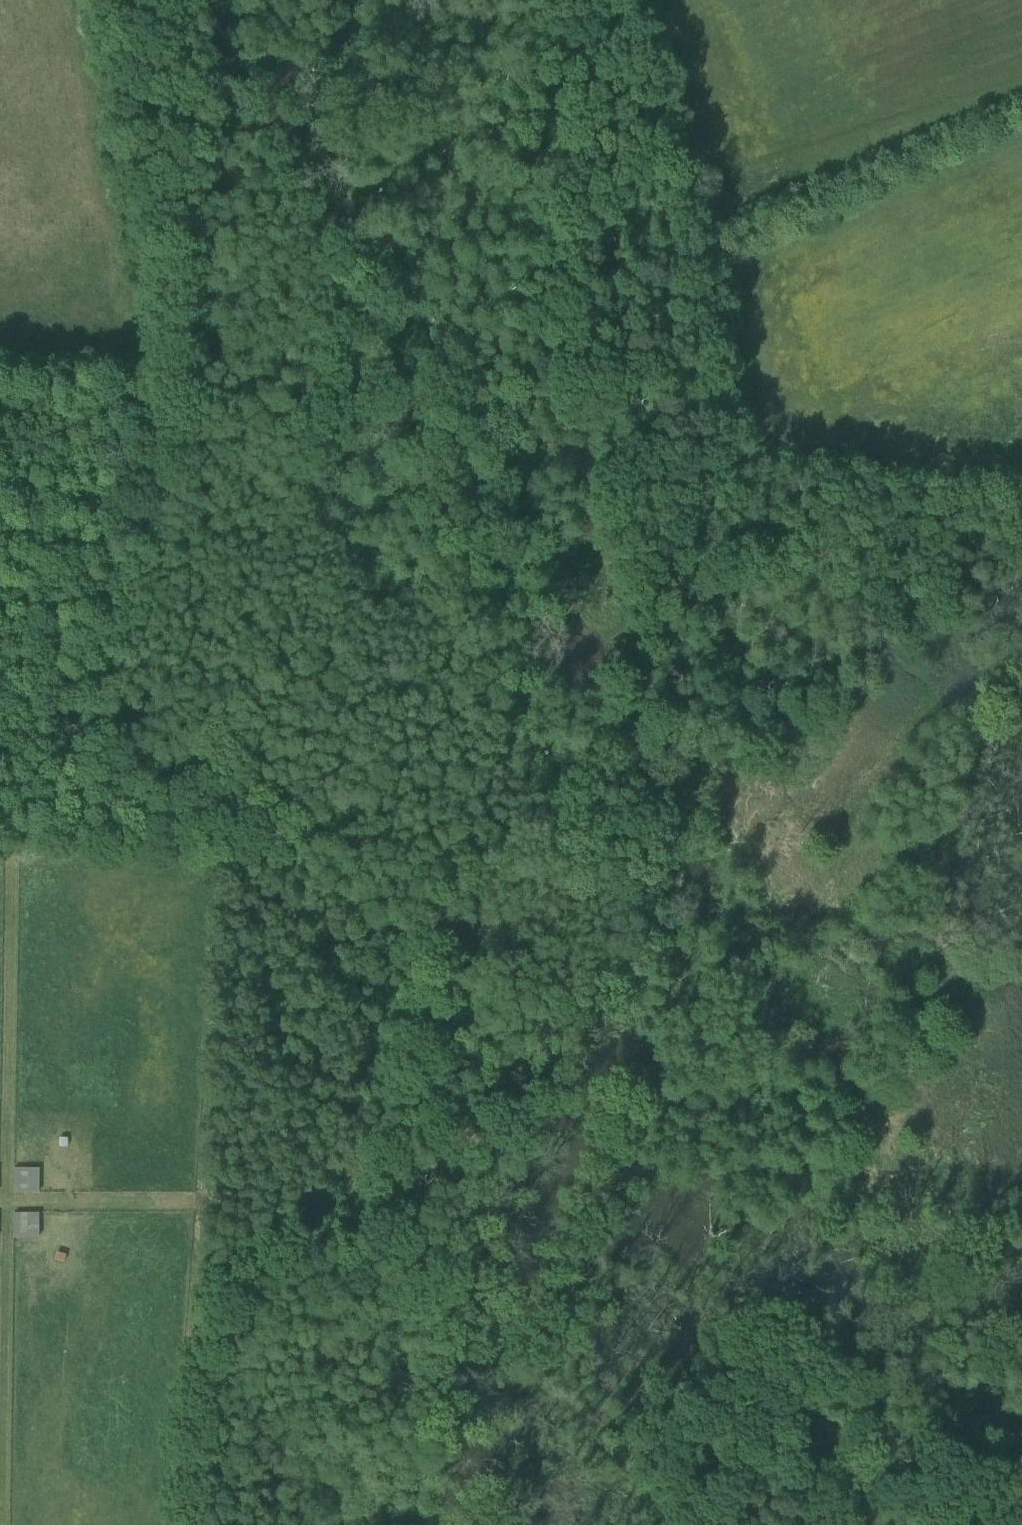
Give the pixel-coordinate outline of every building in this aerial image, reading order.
[(42,1192),(43,1167),(17,1166),(16,1192),(42,1192)] [(42,1237),(43,1212),(17,1211),(16,1236),(42,1237)]
